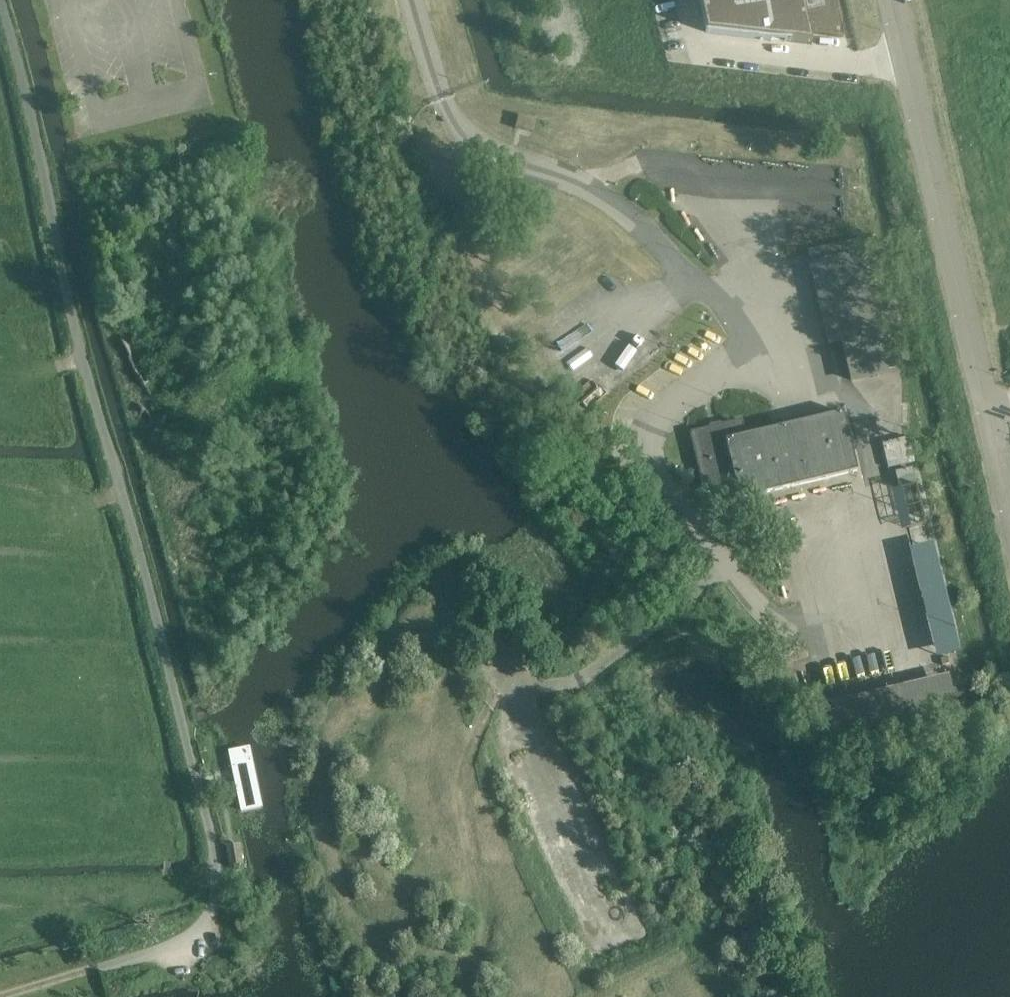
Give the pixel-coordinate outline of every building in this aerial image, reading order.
[(706,32),(789,41),(789,42),(790,42),(790,41),(811,44),(809,33),(843,37),(836,0),(699,0),(706,32)] [(535,120),(520,116),(517,129),(533,133),(535,120)] [(819,248),(823,262),(810,265),(829,345),(842,341),(851,380),(903,368),(869,237),(819,248)] [(705,493),(735,486),(738,500),(856,472),(843,412),(762,431),(761,427),(745,432),(742,420),(690,432),(705,493)] [(904,436),(884,440),(890,465),(910,460),(904,436)] [(896,487),(902,527),(924,524),(916,466),(897,468),(899,487),(896,487)] [(264,804),(252,743),(226,748),(239,809),(264,804)] [(240,844),(225,846),(229,866),(244,864),(240,844)]
